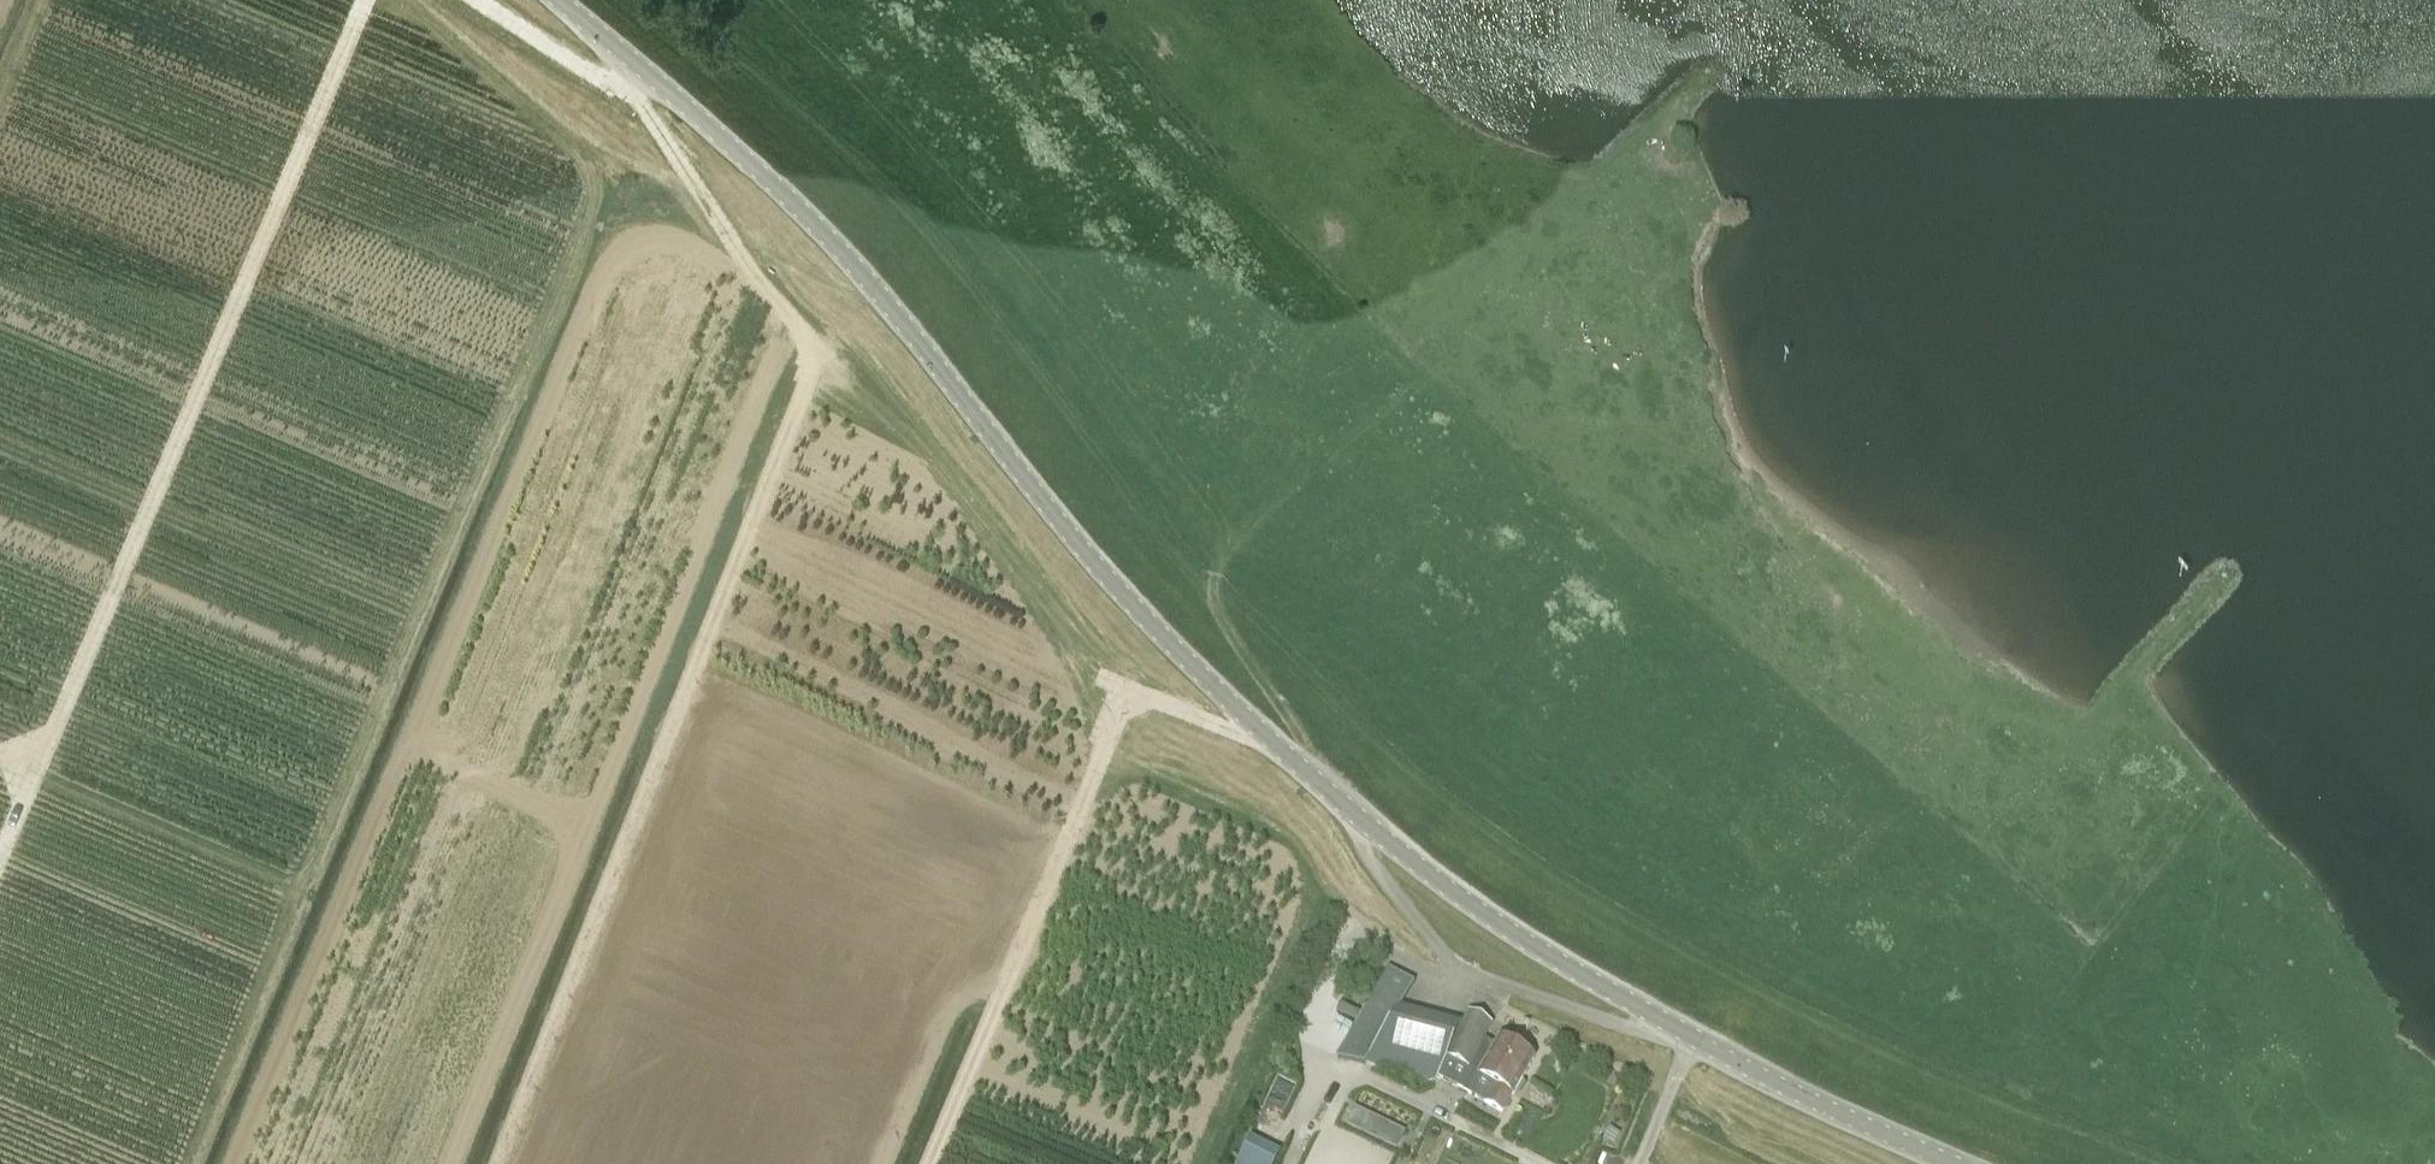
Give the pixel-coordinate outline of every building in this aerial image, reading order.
[(1437,1078),(1461,1090),(1500,1114),(1532,1060),(1499,1040),(1495,1047),(1484,1040),(1491,1025),(1469,1013),(1462,1025),(1399,1011),(1414,985),(1388,970),(1368,1003),(1335,1058),(1435,1084),(1437,1078)] [(1405,1134),(1355,1110),(1347,1127),(1397,1151),(1405,1134)] [(1281,1151),(1250,1135),(1236,1163),(1275,1163),(1281,1151)]
